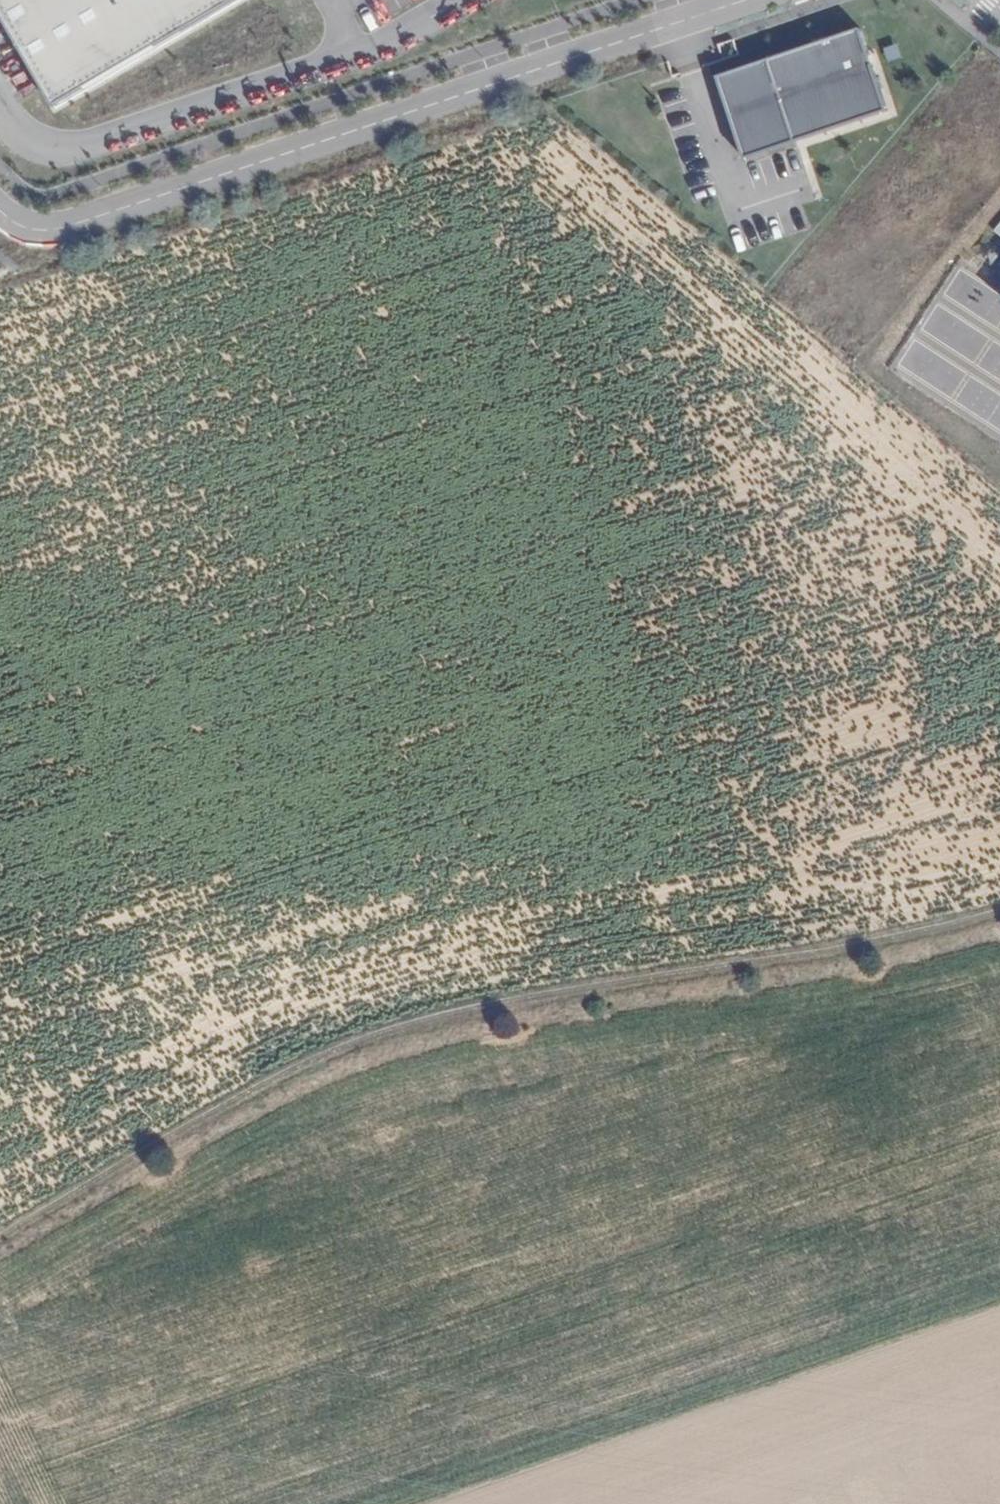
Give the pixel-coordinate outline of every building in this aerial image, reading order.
[(62,105),(241,0),(1,0),(62,105)] [(722,73),(749,157),(895,110),(867,26),(722,73)]
